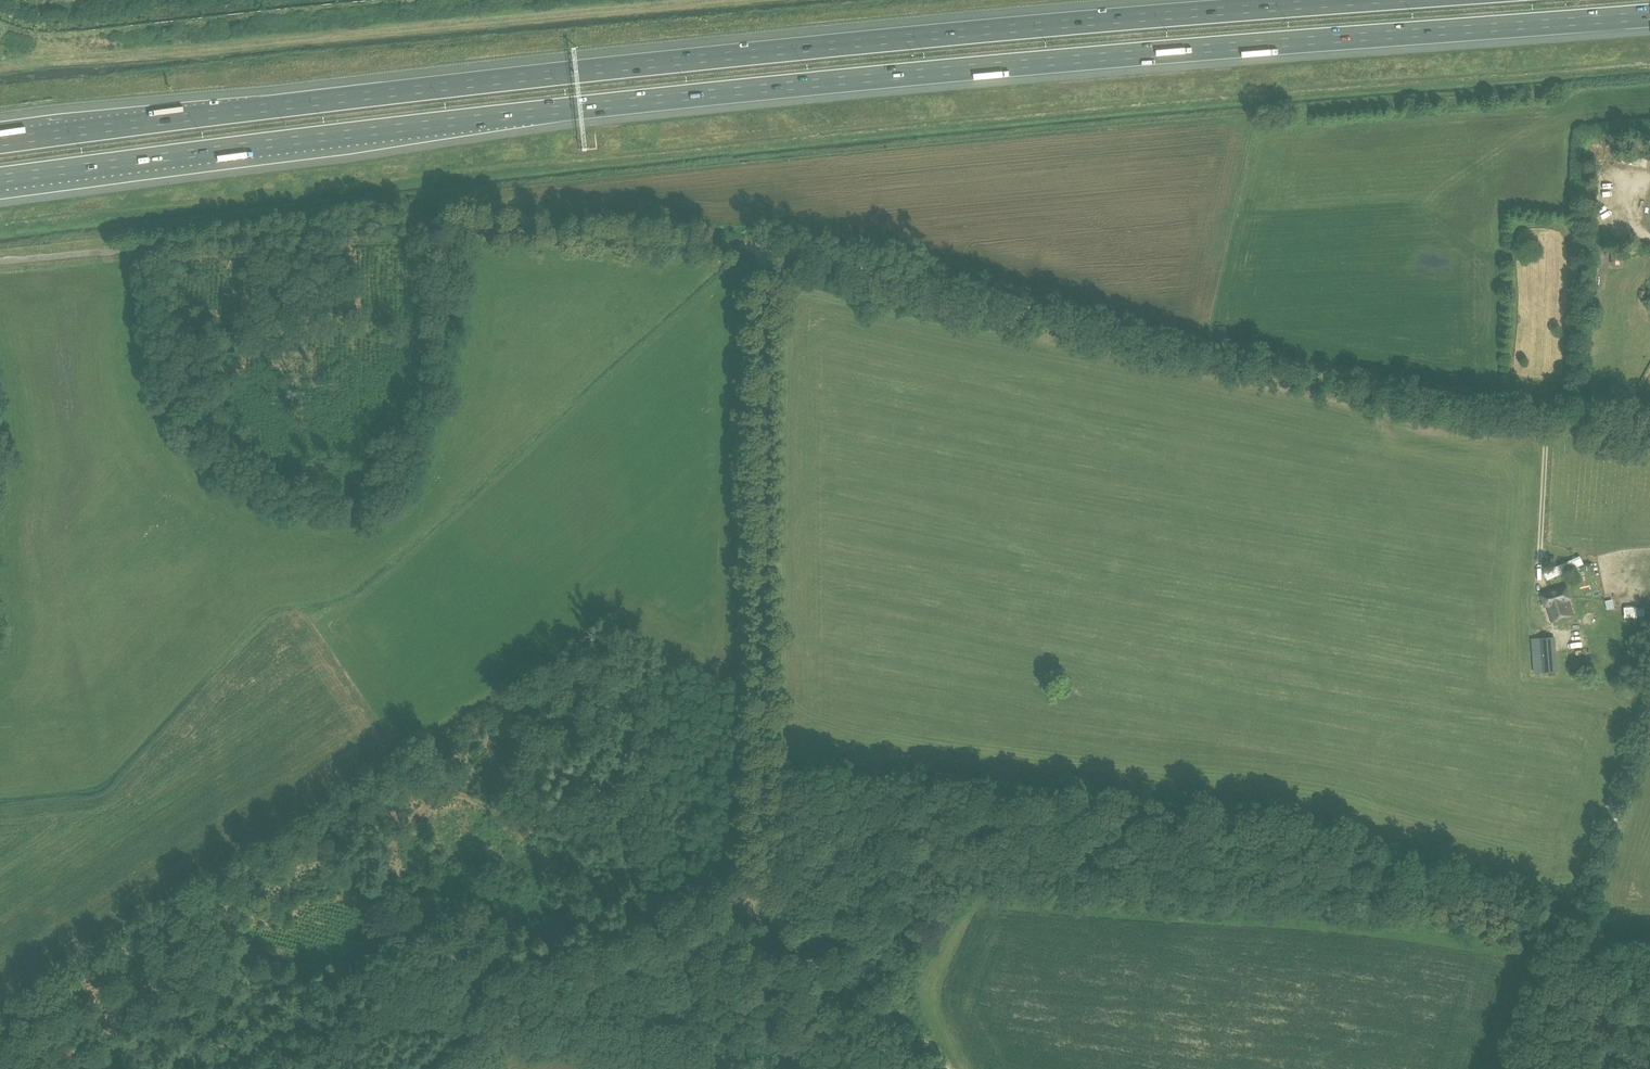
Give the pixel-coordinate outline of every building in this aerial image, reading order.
[(814,37),(816,46),(833,44),(833,42),(838,41),(837,34),(814,37)] [(1573,559),(1578,570),(1588,565),(1583,555),(1573,559)] [(1551,581),(1567,576),(1563,564),(1547,569),(1551,581)] [(1572,613),(1568,599),(1569,598),(1565,587),(1541,594),(1544,606),(1546,605),(1551,619),(1572,613)] [(1624,607),(1624,618),(1637,617),(1637,616),(1645,616),(1644,607),(1637,607),(1636,606),(1624,607)] [(1555,637),(1531,639),(1534,672),(1557,670),(1555,637)]
